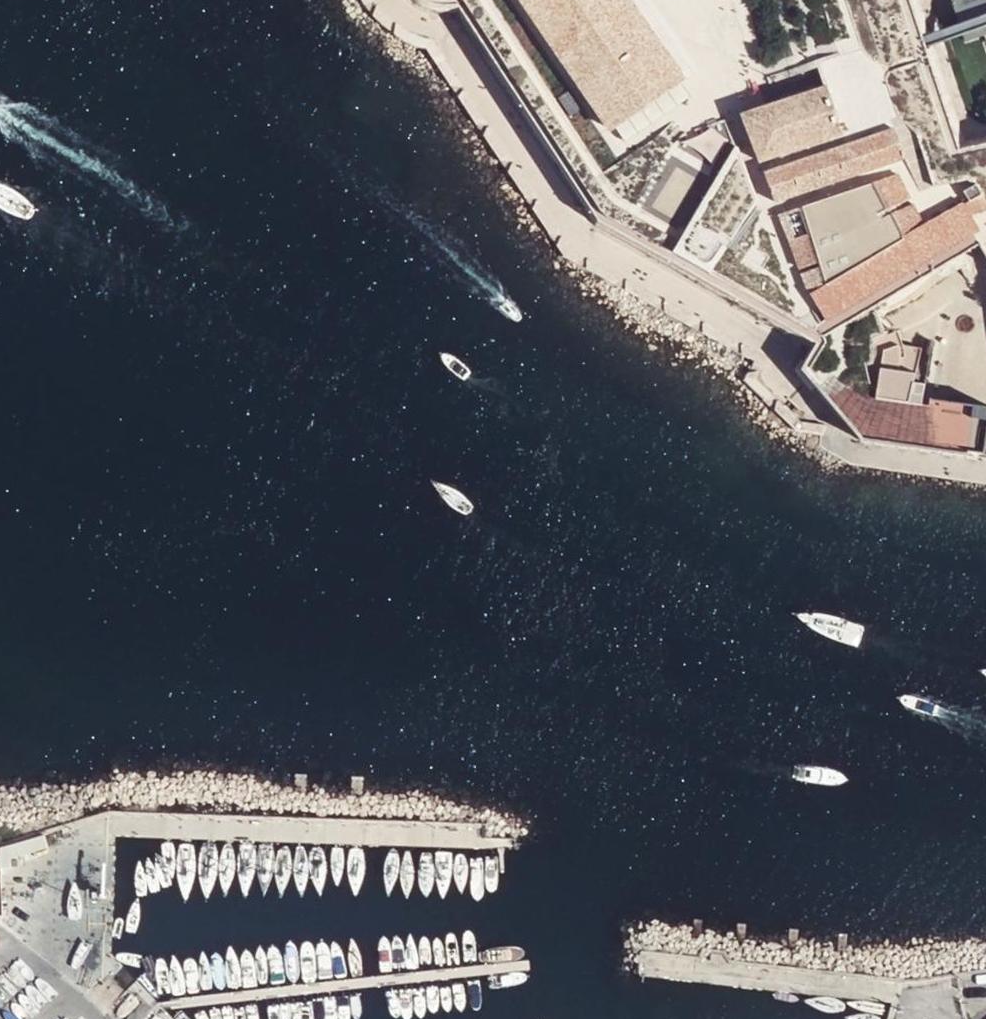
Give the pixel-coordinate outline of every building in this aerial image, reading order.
[(797,429),(821,434),(822,424),(801,419),(757,377),(767,357),(572,249),(433,39),(426,38),(409,32),(393,22),(380,9),(373,0),(361,0),(371,16),(384,29),(400,39),(410,43),(428,49),(479,125),(566,256),(754,361),(744,379),(797,429)] [(869,437),(847,412),(827,390),(816,376),(811,371),(806,366),(818,342),(599,215),(460,5),(447,6),(433,3),(427,0),(410,0),(412,3),(426,10),(441,14),(457,14),(594,225),(808,346),(812,348),(800,369),(816,388),(862,440),(985,457),(985,453),(869,437)] [(481,0),(464,0),(603,212),(674,253),(675,250),(621,220),(481,0)] [(614,129),(617,127),(683,81),(686,79),(631,0),(525,0),(614,129)] [(923,42),(926,49),(929,60),(959,150),(985,144),(985,122),(982,122),(979,122),(971,117),(966,110),(930,0),(910,0),(923,42)] [(967,42),(985,36),(985,0),(954,0),(967,42)] [(683,81),(617,127),(627,141),(667,113),(693,95),(683,81)] [(770,107),(748,115),(765,164),(848,135),(838,110),(829,86),(770,107)] [(852,145),(770,175),(780,205),(911,158),(894,130),(852,145)] [(690,226),(675,250),(674,253),(712,274),(716,269),(731,245),(760,200),(741,148),(737,146),(690,226)] [(784,217),(804,272),(823,265),(825,270),(806,277),(811,291),(813,297),(828,321),(977,231),(969,216),(985,205),(985,204),(973,184),(961,192),(967,201),(962,205),(961,202),(921,227),(901,175),(784,217)] [(980,236),(977,231),(828,321),(831,326),(833,331),(873,308),(974,247),(980,244),(984,241),(980,236)] [(716,269),(712,274),(829,340),(811,371),(816,376),(838,338),(798,316),(790,311),(764,296),(716,269)] [(924,399),(927,383),(916,381),(920,347),(896,343),(887,334),(884,337),(883,369),(869,437),(985,453),(985,405),(976,404),(956,401),(933,398),(932,400),(924,399)] [(812,348),(808,346),(794,369),(812,391),(816,388),(800,369),(812,348)] [(932,349),(920,347),(916,381),(927,383),(932,349)] [(959,392),(956,401),(976,404),(959,392)]
